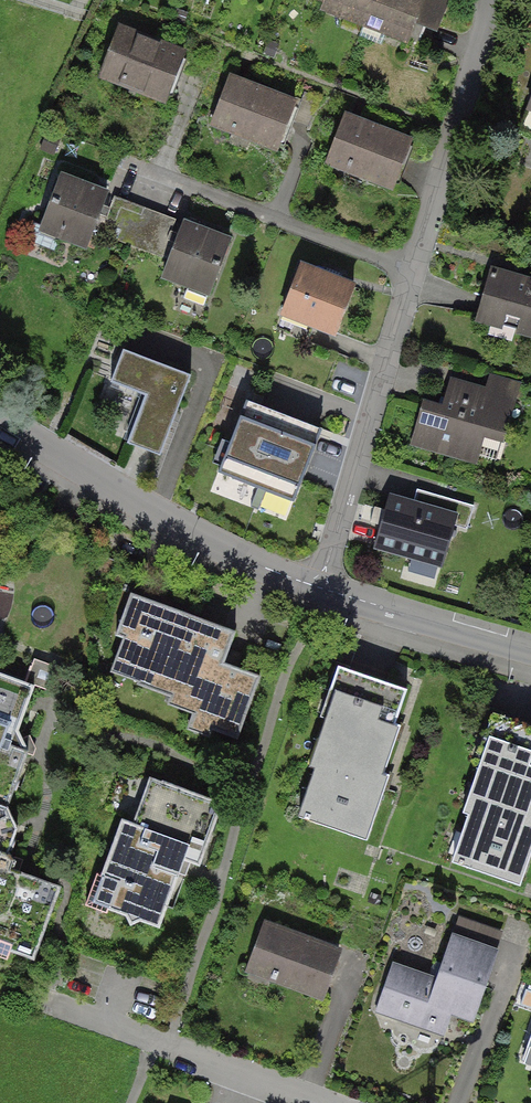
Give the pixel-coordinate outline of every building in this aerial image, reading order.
[(337,1),(381,18),(387,0),(337,0),(337,1)] [(381,18),(424,34),(437,0),(387,0),(381,18)] [(184,54),(118,29),(101,74),(166,99),(184,54)] [(295,103),(230,78),(212,123),(277,148),(295,103)] [(410,141),(344,116),(327,161),(392,186),(410,141)] [(130,245),(143,213),(112,201),(106,216),(98,213),(106,192),(61,175),(42,224),(33,221),(26,240),(55,251),(60,236),(86,246),(92,231),(130,245)] [(174,224),(143,212),(131,245),(169,260),(163,275),(189,285),(184,297),(204,305),(230,239),(184,222),(176,242),(168,239),(174,224)] [(353,285),(301,266),(277,328),(307,340),(313,324),(335,332),(353,285)] [(489,267),(475,316),(530,332),(530,279),(489,267)] [(190,369),(123,343),(111,375),(145,388),(126,437),(158,450),(190,369)] [(512,402),(449,384),(443,407),(424,402),(414,437),(476,454),(483,432),(502,437),(512,402)] [(326,421),(244,390),(213,473),(295,504),(326,421)] [(445,511),(389,495),(374,545),(442,565),(453,524),(468,528),(474,505),(449,498),(445,511)] [(222,659),(234,623),(131,588),(117,630),(124,632),(111,670),(138,680),(138,681),(170,692),(167,700),(192,709),(187,724),(209,732),(211,727),(237,735),(259,671),(222,659)] [(395,763),(420,687),(346,663),(321,739),(395,763)] [(36,679),(0,665),(0,787),(16,793),(32,747),(19,725),(36,679)] [(490,711),(466,783),(530,805),(530,724),(490,711)] [(370,838),(395,763),(321,739),(297,815),(370,838)] [(212,793),(155,772),(108,900),(165,921),(212,793)] [(530,842),(530,805),(466,783),(441,856),(518,882),(530,842)] [(60,881),(10,864),(24,823),(14,802),(16,795),(0,790),(0,947),(32,959),(60,881)] [(343,947),(265,917),(244,972),(322,1002),(343,947)] [(395,960),(378,1011),(470,1043),(503,948),(445,927),(430,972),(395,960)] [(521,1062),(530,1066),(530,1033),(521,1062)]
